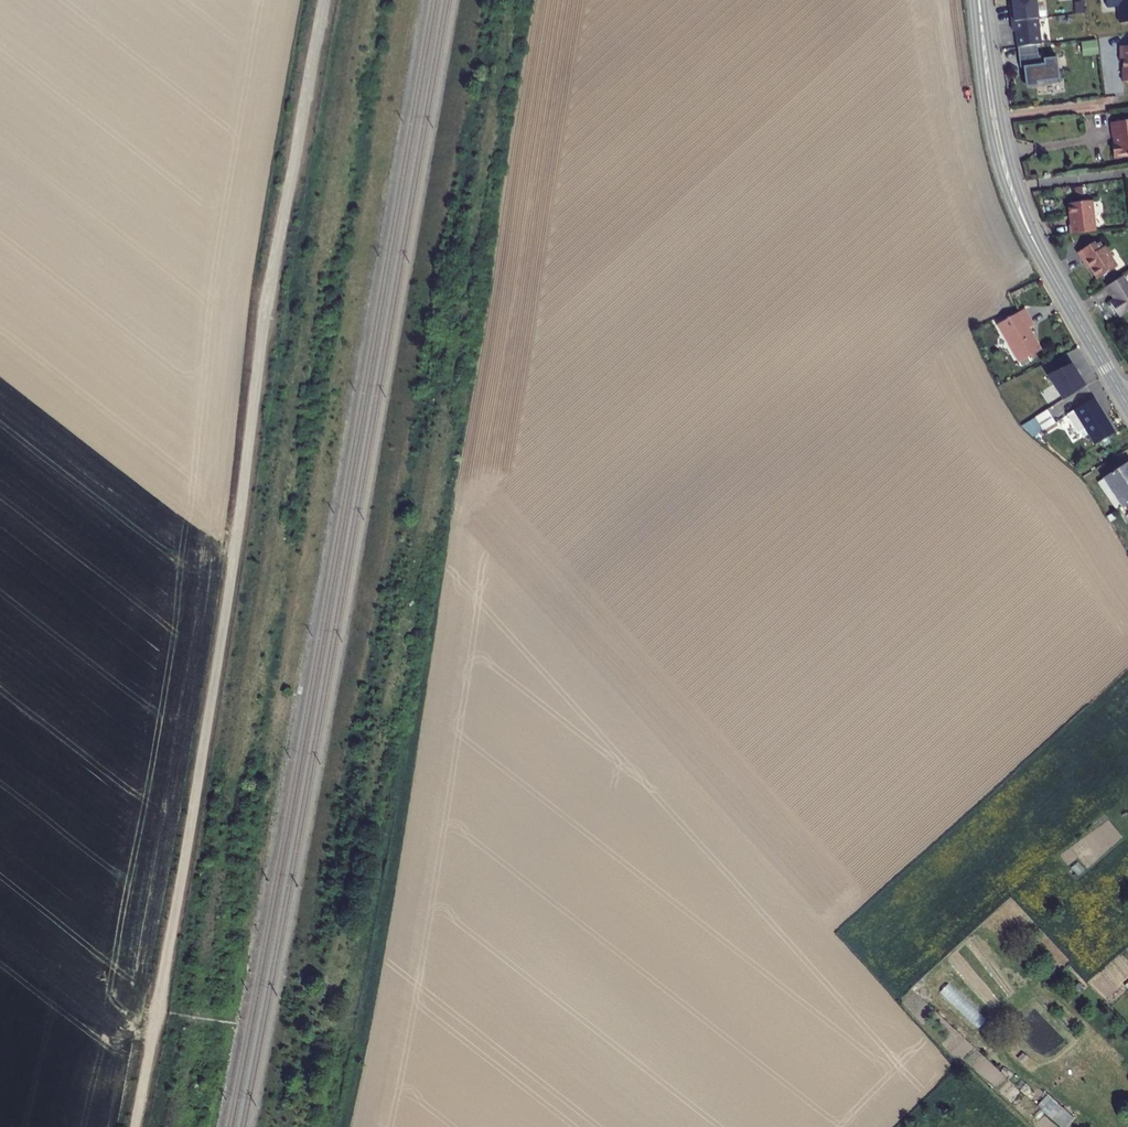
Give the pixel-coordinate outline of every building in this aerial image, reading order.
[(1038,0),(1014,0),(1015,9),(1012,9),(1014,18),(1040,15),(1038,0)] [(1109,3),(1120,1),(1122,19),(1127,19),(1127,0),(1108,0),(1109,3)] [(1043,41),(1040,15),(1014,18),(1015,28),(1018,27),(1020,43),(1040,41),(1043,41)] [(1021,52),(1041,49),(1040,41),(1020,43),(1021,52)] [(1041,53),(1041,49),(1021,52),(1023,64),(1028,64),(1030,83),(1040,82),(1040,79),(1048,78),(1049,81),(1062,80),(1059,54),(1047,55),(1047,52),(1041,53)] [(1112,118),(1113,131),(1115,132),(1116,139),(1113,139),(1115,154),(1127,153),(1127,116),(1112,118)] [(1071,223),(1072,232),(1098,228),(1094,198),(1070,201),(1073,222),(1071,223)] [(1095,239),(1079,249),(1085,258),(1088,257),(1100,276),(1119,263),(1104,239),(1097,243),(1095,239)] [(1108,284),(1116,298),(1111,301),(1121,315),(1127,311),(1127,279),(1124,273),(1108,284)] [(1029,318),(1025,321),(1034,338),(1036,345),(1037,350),(1046,344),(1043,339),(1040,340),(1032,327),(1034,325),(1029,318)] [(1025,321),(1006,333),(1022,359),(1037,350),(1036,345),(1034,338),(1025,321)] [(1085,386),(1071,364),(1047,374),(1062,401),(1085,386)] [(1094,398),(1069,413),(1080,431),(1085,428),(1095,445),(1115,433),(1105,416),(1094,398)] [(1048,407),(1035,415),(1042,425),(1054,418),(1048,407)] [(1096,478),(1103,489),(1105,488),(1109,486),(1119,502),(1120,501),(1127,496),(1127,459),(1096,478)] [(1109,486),(1105,488),(1115,504),(1119,502),(1109,486)] [(1120,501),(1127,515),(1127,496),(1120,501)] [(948,984),(941,991),(961,1010),(968,1003),(948,984)] [(1037,1104),(1061,1126),(1065,1126),(1074,1117),(1048,1092),(1037,1104)]
